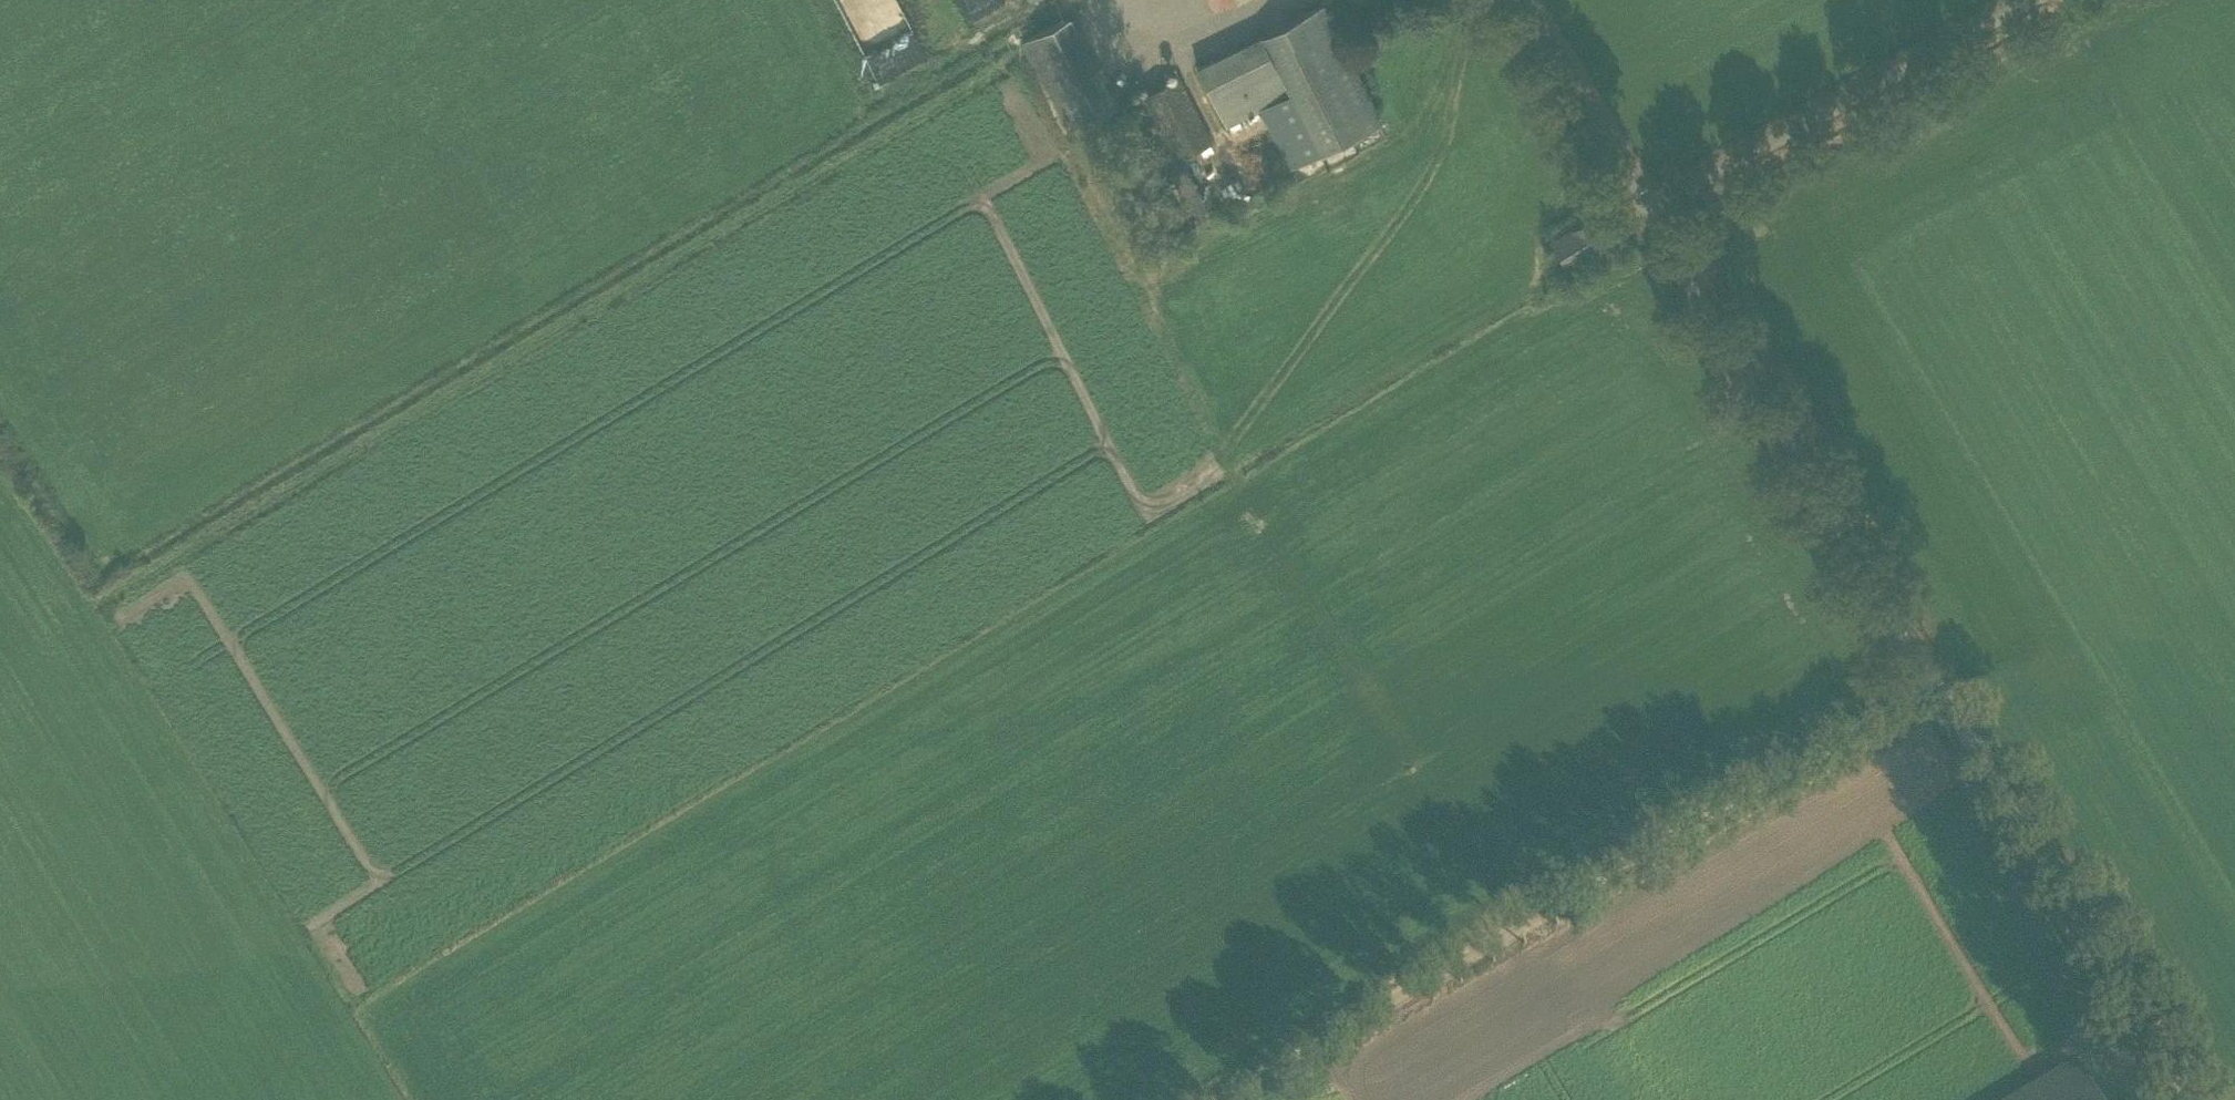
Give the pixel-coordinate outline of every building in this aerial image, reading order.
[(986,23),(1028,0),(1029,0),(974,0),(986,23)] [(1216,9),(1234,0),(1212,0),(1216,9)] [(1293,165),(1381,122),(1322,4),(1198,66),(1227,125),(1264,107),(1293,165)] [(1115,104),(1069,15),(1023,40),(1070,128),(1115,104)] [(881,81),(921,57),(913,43),(893,56),(890,50),(869,63),(881,81)] [(1181,229),(1205,218),(1176,158),(1213,140),(1181,74),(1120,104),(1181,229)] [(1569,266),(1612,240),(1596,213),(1553,240),(1569,266)] [(2074,1063),(2012,1099),(2096,1099),(2074,1063)]
